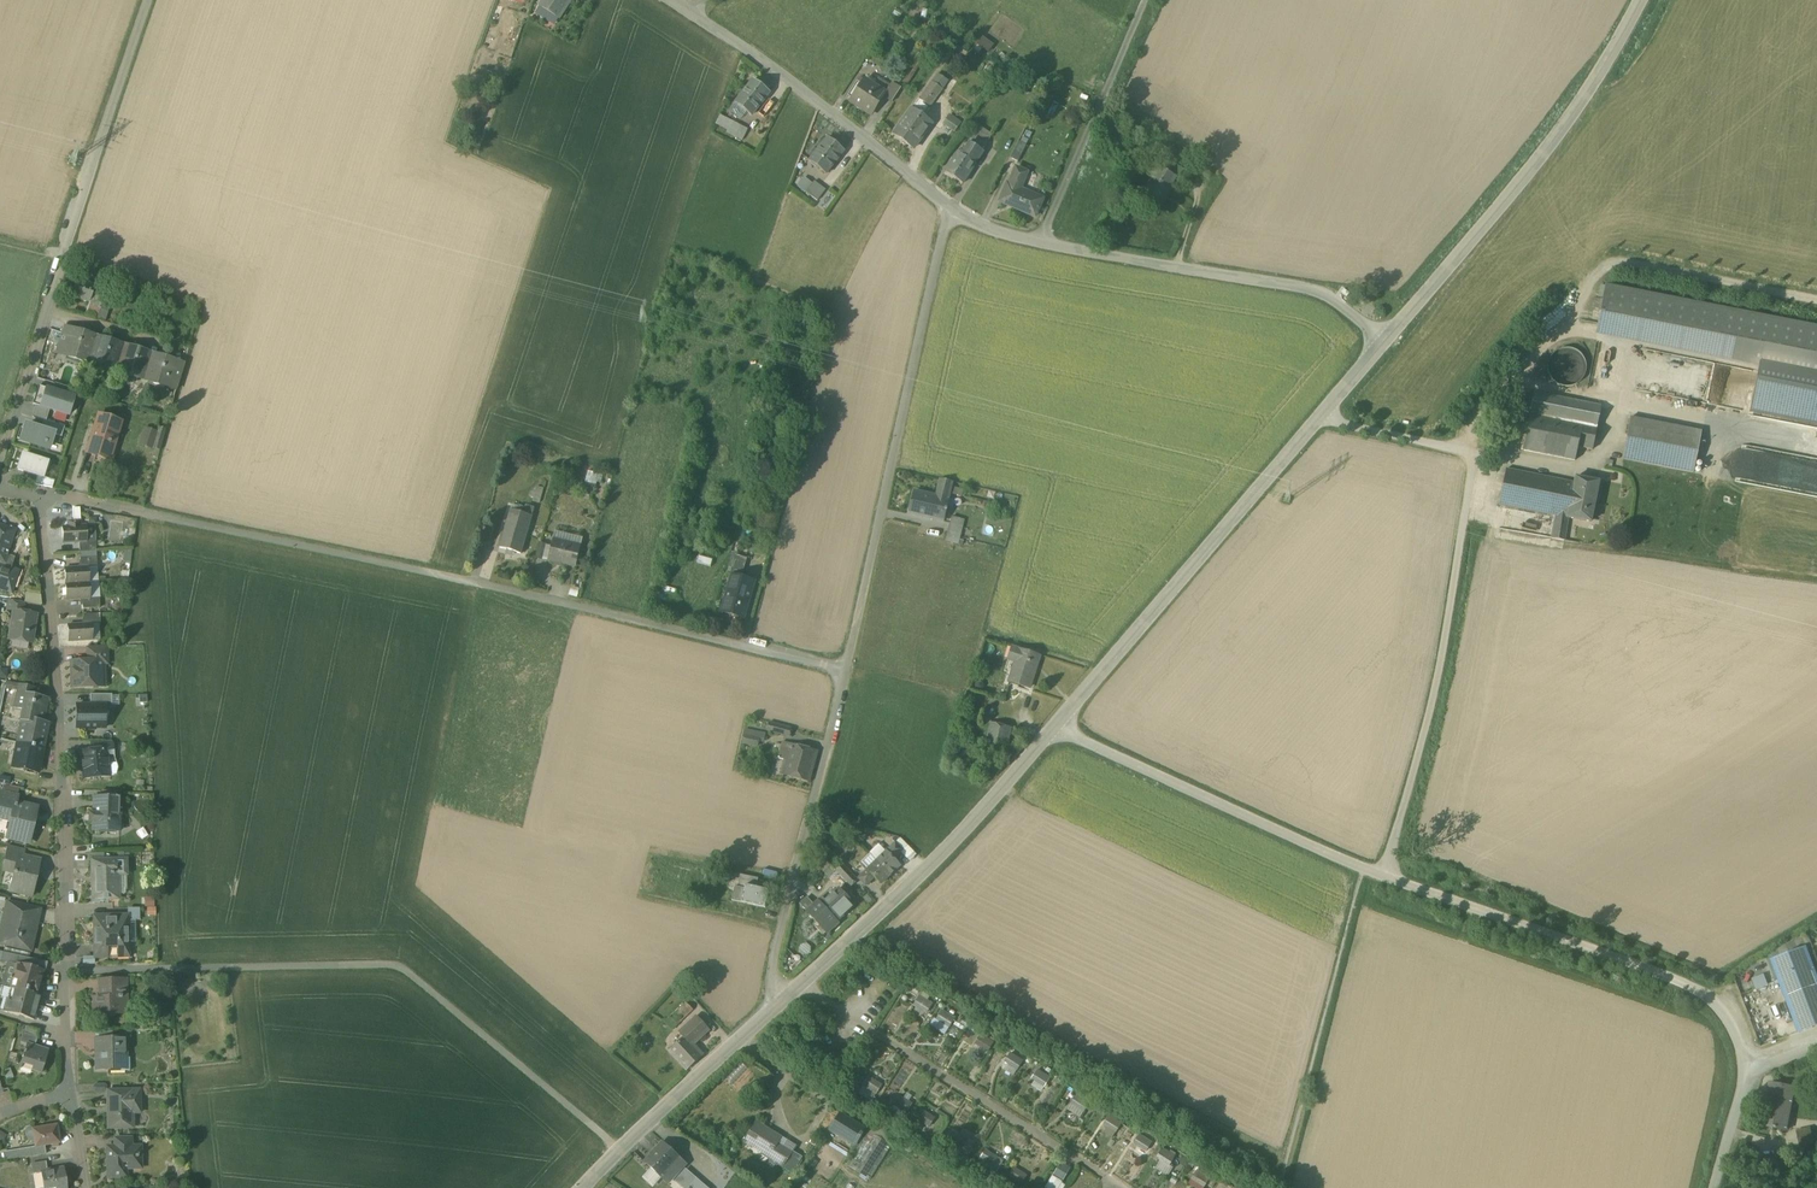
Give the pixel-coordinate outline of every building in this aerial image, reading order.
[(554,0),(544,0),(539,8),(550,14),(558,19),(566,7),(554,0)] [(512,11),(496,6),(491,19),(496,21),(506,24),(507,25),(512,11)] [(558,19),(550,14),(544,24),(552,29),(558,19)] [(506,24),(496,21),(494,27),(504,30),(506,24)] [(1021,68),(1011,62),(1006,70),(1015,77),(1021,68)] [(948,82),(938,74),(932,82),(943,90),(948,82)] [(853,99),(851,102),(871,115),(883,97),(885,94),(865,80),(853,99)] [(857,81),(848,96),(853,99),(863,84),(857,81)] [(932,82),(919,100),(930,108),(943,90),(932,82)] [(752,83),(734,105),(750,117),(767,95),(752,83)] [(885,94),(883,97),(892,103),(901,89),(892,84),(885,94)] [(911,110),(894,135),(913,149),(931,123),(911,110)] [(731,123),(719,117),(714,125),(726,131),(727,132),(731,123)] [(960,124),(949,117),(943,125),(954,133),(960,124)] [(746,130),(731,123),(727,132),(726,131),(725,134),(740,142),(746,130)] [(975,136),(987,141),(992,131),(979,126),(975,136)] [(986,145),(974,137),(970,144),(974,147),(982,152),(986,145)] [(843,152),(827,140),(809,163),(824,175),(843,152)] [(1018,143),(1010,159),(1017,163),(1026,146),(1018,143)] [(965,160),(956,154),(944,172),(963,185),(975,167),(973,165),(982,152),(974,147),(965,160)] [(1184,170),(1166,159),(1161,169),(1175,177),(1179,179),(1184,170)] [(1161,169),(1150,162),(1142,175),(1152,181),(1141,200),(1156,209),(1175,177),(1161,169)] [(1027,173),(1016,169),(1009,186),(1007,185),(1000,202),(1036,216),(1042,199),(1020,191),(1027,173)] [(824,192),(813,183),(805,194),(816,203),(824,192)] [(95,286),(76,281),(71,298),(89,304),(90,304),(89,305),(108,311),(112,300),(93,294),(95,286)] [(1606,287),(1599,323),(1816,366),(1816,328),(1782,322),(1606,287)] [(108,311),(89,305),(90,304),(89,304),(86,316),(105,322),(108,311)] [(91,336),(75,331),(73,336),(68,350),(66,357),(82,362),(90,338),(91,336)] [(73,336),(62,333),(57,347),(68,350),(73,336)] [(102,342),(90,338),(82,362),(94,365),(102,342)] [(119,345),(103,340),(102,342),(94,365),(111,370),(113,364),(117,351),(119,345)] [(146,353),(130,348),(128,354),(124,367),(122,374),(138,379),(140,372),(144,359),(146,353)] [(1585,375),(1586,368),(1585,360),(1580,354),(1574,350),(1567,349),(1559,350),(1553,354),(1549,361),(1548,368),(1549,375),(1554,381),(1560,386),(1567,387),(1574,385),(1581,381),(1585,375)] [(128,354),(117,351),(113,364),(124,367),(128,354)] [(172,361),(157,356),(155,362),(151,376),(149,382),(164,387),(166,382),(170,367),(172,361)] [(155,362),(144,359),(140,372),(151,376),(155,362)] [(182,371),(170,367),(166,382),(178,386),(182,371)] [(73,398),(38,387),(33,404),(68,416),(73,398)] [(1601,405),(1533,392),(1529,415),(1529,416),(1525,438),(1523,450),(1575,461),(1577,447),(1592,450),(1601,405)] [(1529,415),(1507,410),(1502,433),(1525,438),(1529,416),(1529,415)] [(121,422),(98,415),(87,453),(108,459),(113,444),(110,443),(114,432),(117,433),(121,422)] [(1701,432),(1630,418),(1622,459),(1693,473),(1701,432)] [(64,427),(44,421),(41,430),(53,434),(61,437),(64,427)] [(41,430),(26,425),(21,440),(48,449),(53,434),(41,430)] [(165,429),(156,427),(154,433),(157,434),(153,448),(160,450),(165,429)] [(154,433),(144,430),(139,444),(153,448),(157,434),(154,433)] [(46,463),(23,456),(18,470),(37,476),(41,477),(42,477),(46,463)] [(1574,483),(1506,469),(1498,506),(1555,516),(1566,518),(1574,483)] [(54,481),(42,477),(41,477),(37,476),(34,484),(52,488),(54,481)] [(1599,482),(1575,477),(1574,483),(1566,518),(1568,518),(1591,522),(1599,482)] [(953,482),(942,480),(938,497),(950,499),(950,495),(952,488),(953,482)] [(1486,494),(1487,492),(1486,490),(1485,489),(1484,488),(1482,487),(1480,488),(1479,489),(1478,490),(1477,492),(1478,494),(1479,495),(1480,496),(1482,497),(1484,496),(1485,495),(1486,494)] [(962,490),(952,488),(950,495),(960,497),(962,490)] [(536,492),(533,491),(532,497),(534,498),(533,500),(540,502),(542,494),(536,492)] [(938,497),(916,492),(911,514),(944,522),(947,511),(948,511),(948,510),(947,510),(950,499),(938,497)] [(1484,507),(1484,505),(1484,503),(1483,502),(1481,501),(1479,500),(1478,501),(1476,502),(1475,503),(1475,505),(1475,507),(1476,508),(1478,509),(1480,510),(1481,509),(1483,508),(1484,507)] [(524,508),(518,506),(517,511),(510,509),(499,547),(520,553),(534,508),(525,505),(524,508)] [(1566,518),(1555,516),(1552,538),(1564,540),(1568,518),(1566,518)] [(964,520),(953,517),(952,523),(962,526),(964,520)] [(73,522),(68,522),(68,527),(62,527),(63,543),(79,542),(86,542),(85,526),(81,526),(81,521),(80,521),(73,522)] [(962,526),(952,523),(950,532),(963,535),(965,526),(962,526)] [(0,526),(0,553),(7,556),(16,532),(0,526)] [(485,529),(481,542),(489,544),(492,531),(485,529)] [(963,535),(950,532),(949,536),(947,542),(960,545),(962,538),(963,535)] [(96,541),(86,542),(79,542),(80,552),(96,551),(96,541)] [(547,546),(540,544),(537,558),(544,560),(547,546)] [(580,550),(554,544),(549,561),(575,567),(580,550)] [(749,549),(735,545),(733,555),(734,555),(747,559),(749,549)] [(747,559),(734,555),(730,570),(742,573),(744,574),(748,559),(747,559)] [(97,557),(80,558),(81,568),(88,567),(97,567),(97,557)] [(0,567),(0,589),(11,593),(19,573),(0,567)] [(81,568),(65,569),(66,584),(89,583),(88,567),(81,568)] [(730,570),(728,576),(733,578),(733,577),(740,578),(742,573),(730,570)] [(740,578),(733,577),(733,578),(723,613),(744,619),(754,582),(740,578)] [(89,583),(66,584),(66,600),(82,599),(89,599),(90,598),(89,583)] [(24,591),(24,602),(40,602),(40,591),(24,591)] [(99,598),(90,598),(89,599),(82,599),(83,609),(100,608),(99,598)] [(24,603),(10,601),(8,610),(14,611),(23,612),(24,603)] [(23,612),(14,611),(10,640),(31,644),(36,614),(23,612)] [(100,614),(83,615),(84,624),(91,624),(101,623),(100,614)] [(84,624),(68,625),(69,641),(92,640),(91,624),(84,624)] [(107,646),(87,647),(87,661),(102,661),(103,661),(107,661),(107,646)] [(1040,656),(1013,647),(1009,659),(1016,662),(1010,681),(1030,688),(1040,656)] [(87,661),(72,661),(73,686),(86,686),(87,687),(98,686),(98,671),(103,670),(103,661),(102,661),(87,661)] [(34,687),(6,682),(5,689),(17,691),(17,694),(32,697),(34,687)] [(35,696),(34,696),(34,697),(32,697),(17,694),(14,708),(25,710),(24,719),(21,719),(20,720),(23,720),(18,744),(22,744),(42,749),(47,724),(41,723),(46,700),(45,699),(45,698),(44,698),(44,699),(35,697),(35,696)] [(90,694),(90,705),(105,705),(105,708),(112,708),(112,694),(90,694)] [(1005,706),(990,702),(988,711),(994,713),(1003,714),(1005,706)] [(86,728),(86,729),(96,729),(96,728),(105,728),(105,708),(105,705),(90,705),(77,705),(77,728),(86,728)] [(994,713),(988,711),(986,721),(992,722),(994,713)] [(1012,728),(992,722),(985,747),(1006,752),(1012,728)] [(792,731),(771,725),(769,731),(790,737),(792,731)] [(760,740),(746,737),(745,744),(759,746),(760,740)] [(112,742),(91,742),(91,751),(107,749),(107,751),(113,750),(112,742)] [(794,746),(784,743),(779,759),(789,762),(794,746)] [(42,749),(22,744),(20,756),(16,756),(14,766),(37,771),(42,749)] [(817,752),(794,746),(789,762),(785,776),(809,782),(817,752)] [(91,751),(81,752),(84,778),(109,776),(107,751),(107,749),(91,751)] [(10,777),(0,774),(0,781),(8,783),(10,777)] [(0,793),(0,803),(15,807),(15,805),(17,796),(0,793)] [(121,798),(94,797),(94,832),(121,832),(121,817),(114,817),(114,800),(121,800),(121,798)] [(15,805),(15,807),(0,803),(0,819),(11,821),(8,838),(29,842),(36,810),(15,805)] [(895,842),(877,860),(891,875),(902,864),(895,857),(902,850),(895,842)] [(26,850),(9,846),(7,856),(23,859),(23,857),(24,857),(26,850)] [(23,859),(7,856),(3,871),(14,873),(10,892),(33,897),(41,861),(24,857),(23,857),(23,859)] [(877,860),(860,877),(867,884),(875,876),(882,883),(891,875),(877,860)] [(127,861),(94,861),(94,875),(96,875),(97,900),(119,900),(118,883),(115,884),(114,875),(127,874),(127,861)] [(858,880),(842,864),(836,870),(852,886),(858,880)] [(829,876),(835,881),(840,875),(835,870),(829,876)] [(758,879),(740,875),(738,885),(745,886),(745,885),(756,888),(758,879)] [(756,888),(745,885),(745,886),(738,885),(737,887),(734,886),(731,900),(765,908),(769,891),(756,888)] [(841,889),(823,904),(820,901),(808,912),(817,922),(819,921),(829,932),(839,923),(837,921),(855,905),(841,889)] [(29,908),(8,903),(5,914),(10,916),(11,911),(27,915),(29,908)] [(27,915),(11,911),(10,916),(3,945),(31,952),(39,917),(27,915)] [(128,916),(94,918),(95,958),(108,957),(108,947),(118,946),(119,957),(130,956),(128,916)] [(1772,960),(1784,993),(1794,989),(1791,981),(1808,974),(1811,983),(1816,981),(1816,977),(1806,947),(1772,960)] [(19,956),(4,952),(2,960),(17,964),(17,963),(19,956)] [(33,959),(19,956),(17,963),(31,967),(33,959)] [(31,967),(17,963),(17,964),(11,988),(37,996),(44,970),(31,967)] [(1752,966),(1745,972),(1750,977),(1757,971),(1752,966)] [(1763,973),(1751,978),(1755,989),(1767,984),(1763,973)] [(1811,983),(1808,974),(1791,981),(1794,989),(1784,993),(1799,1032),(1816,1026),(1816,981),(1811,983)] [(110,987),(103,987),(103,998),(96,998),(96,1015),(108,1014),(108,1011),(124,1010),(123,998),(127,998),(127,980),(109,981),(110,987)] [(37,996),(11,988),(5,1012),(36,1020),(41,997),(37,996)] [(910,1008),(921,1017),(933,1002),(921,993),(910,1008)] [(686,1003),(667,1023),(674,1030),(694,1010),(686,1003)] [(941,1007),(930,1024),(944,1033),(955,1017),(941,1007)] [(698,1019),(681,1036),(685,1039),(687,1038),(694,1045),(709,1030),(698,1019)] [(981,1032),(972,1045),(985,1054),(994,1041),(981,1032)] [(38,1038),(24,1034),(22,1042),(28,1044),(27,1046),(34,1049),(38,1038)] [(694,1045),(687,1038),(685,1039),(672,1051),(688,1068),(703,1055),(694,1045)] [(115,1039),(115,1046),(100,1046),(100,1055),(97,1055),(97,1069),(110,1069),(110,1066),(118,1066),(118,1059),(126,1058),(126,1039),(115,1039)] [(34,1049),(27,1046),(25,1052),(23,1052),(23,1054),(24,1055),(21,1063),(33,1067),(32,1070),(41,1074),(48,1052),(41,1049),(41,1051),(34,1049)] [(1000,1062),(1013,1073),(1023,1060),(1010,1050),(1000,1062)] [(1038,1068),(1028,1082),(1040,1090),(1050,1077),(1038,1068)] [(868,1075),(859,1091),(871,1098),(880,1081),(868,1075)] [(1795,1088),(1770,1083),(1762,1126),(1786,1131),(1795,1088)] [(139,1091),(108,1091),(109,1128),(131,1127),(131,1113),(140,1113),(139,1091)] [(897,1095),(896,1105),(909,1107),(910,1098),(897,1095)] [(1066,1110),(1080,1116),(1084,1106),(1071,1100),(1066,1110)] [(929,1128),(936,1116),(921,1107),(914,1120),(929,1128)] [(838,1114),(832,1109),(827,1116),(834,1121),(838,1114)] [(834,1121),(829,1129),(854,1144),(865,1126),(840,1111),(838,1114),(834,1121)] [(1100,1125),(1114,1133),(1121,1121),(1107,1113),(1100,1125)] [(782,1138),(756,1122),(744,1140),(768,1157),(769,1156),(784,1167),(793,1152),(778,1143),(782,1138)] [(56,1125),(32,1129),(35,1146),(44,1145),(59,1142),(56,1125)] [(1810,1128),(1797,1131),(1802,1148),(1814,1145),(1810,1128)] [(868,1131),(848,1164),(871,1179),(892,1146),(868,1131)] [(1140,1131),(1133,1141),(1145,1150),(1152,1140),(1140,1131)] [(957,1132),(952,1147),(969,1153),(975,1139),(957,1132)] [(130,1139),(114,1139),(114,1148),(130,1148),(130,1139)] [(664,1143),(654,1155),(653,1154),(645,1162),(661,1177),(668,1170),(670,1171),(668,1174),(673,1179),(679,1172),(675,1169),(683,1161),(664,1143)] [(44,1145),(35,1146),(30,1146),(30,1148),(31,1156),(45,1154),(44,1145)] [(1158,1158),(1154,1168),(1167,1173),(1171,1165),(1170,1164),(1175,1152),(1160,1146),(1155,1157),(1158,1158)] [(30,1148),(17,1150),(19,1157),(19,1158),(31,1156),(30,1148)] [(114,1148),(108,1148),(108,1159),(107,1159),(106,1160),(105,1160),(104,1162),(105,1164),(106,1165),(108,1166),(108,1176),(120,1176),(120,1165),(132,1165),(132,1159),(139,1159),(139,1148),(130,1148),(114,1148)] [(981,1153),(994,1160),(997,1155),(984,1148),(981,1153)] [(17,1150),(4,1153),(5,1160),(19,1157),(17,1150)] [(801,1158),(793,1152),(784,1167),(792,1172),(801,1158)] [(981,1153),(977,1158),(993,1172),(1003,1161),(998,1156),(992,1162),(981,1153)] [(45,1161),(33,1163),(34,1173),(42,1172),(47,1171),(45,1161)] [(1068,1169),(1060,1164),(1054,1174),(1062,1179),(1068,1169)] [(42,1172),(44,1187),(55,1186),(55,1187),(67,1187),(64,1168),(47,1171),(42,1172)] [(1187,1183),(1196,1187),(1202,1187),(1209,1175),(1195,1168),(1187,1183)] [(690,1176),(684,1171),(677,1179),(687,1187),(705,1187),(696,1179),(695,1180),(690,1176)] [(1043,1186),(1046,1187),(1057,1187),(1062,1180),(1051,1174),(1043,1186)]
